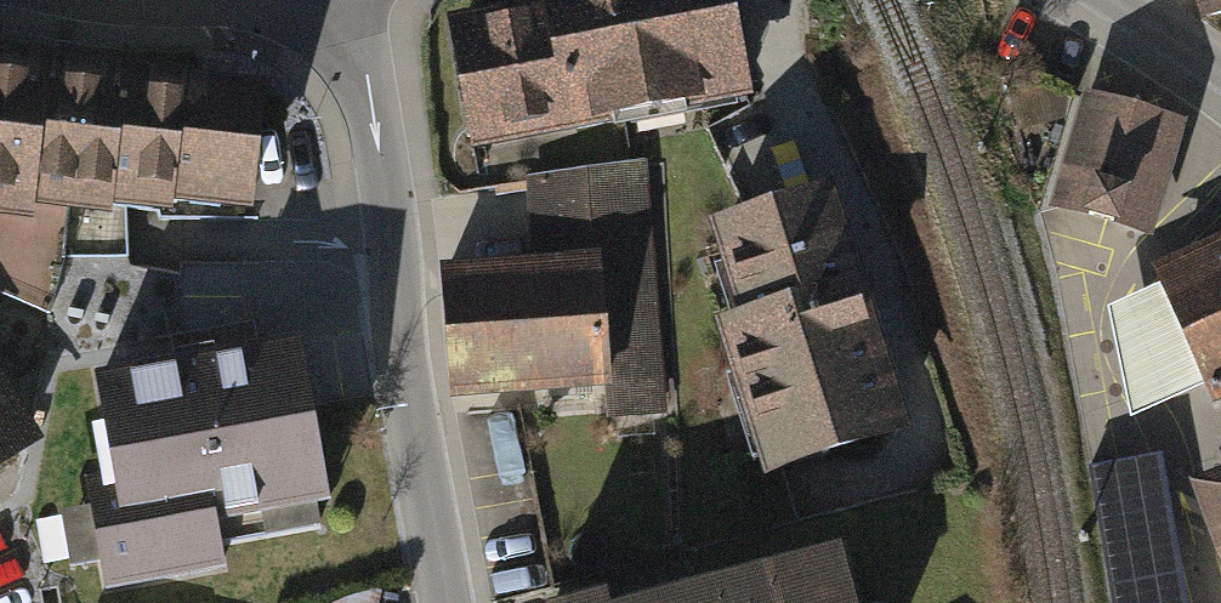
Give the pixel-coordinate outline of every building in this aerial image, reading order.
[(743,0),(550,0),(553,15),(455,35),(476,138),(759,82),(743,0)] [(1208,27),(1220,23),(1220,0),(1201,0),(1208,27)] [(0,45),(0,211),(35,215),(37,201),(113,210),(114,199),(130,60),(33,49),(0,45)] [(130,60),(114,199),(173,206),(175,196),(255,205),(270,77),(130,60)] [(1189,125),(1086,94),(1051,210),(1154,241),(1189,125)] [(541,268),(454,276),(466,405),(610,391),(614,430),(675,424),(652,175),(533,186),(541,268)] [(906,442),(836,204),(719,239),(743,322),(723,328),(768,482),(906,442)] [(1153,272),(1161,290),(1206,389),(1215,408),(1220,406),(1220,241),(1153,272)] [(1151,414),(1206,389),(1161,290),(1120,309),(1109,313),(1132,422),(1151,414)] [(300,347),(93,384),(111,483),(84,487),(90,518),(60,524),(70,580),(100,574),(105,602),(225,581),(220,553),(320,535),(317,518),(331,515),(300,347)] [(44,449),(0,374),(0,481),(44,449)] [(1094,477),(1116,602),(1191,602),(1167,464),(1094,477)] [(1191,487),(1220,567),(1220,476),(1191,487)] [(842,544),(639,602),(860,602),(842,544)] [(563,602),(616,602),(610,589),(563,602)]
